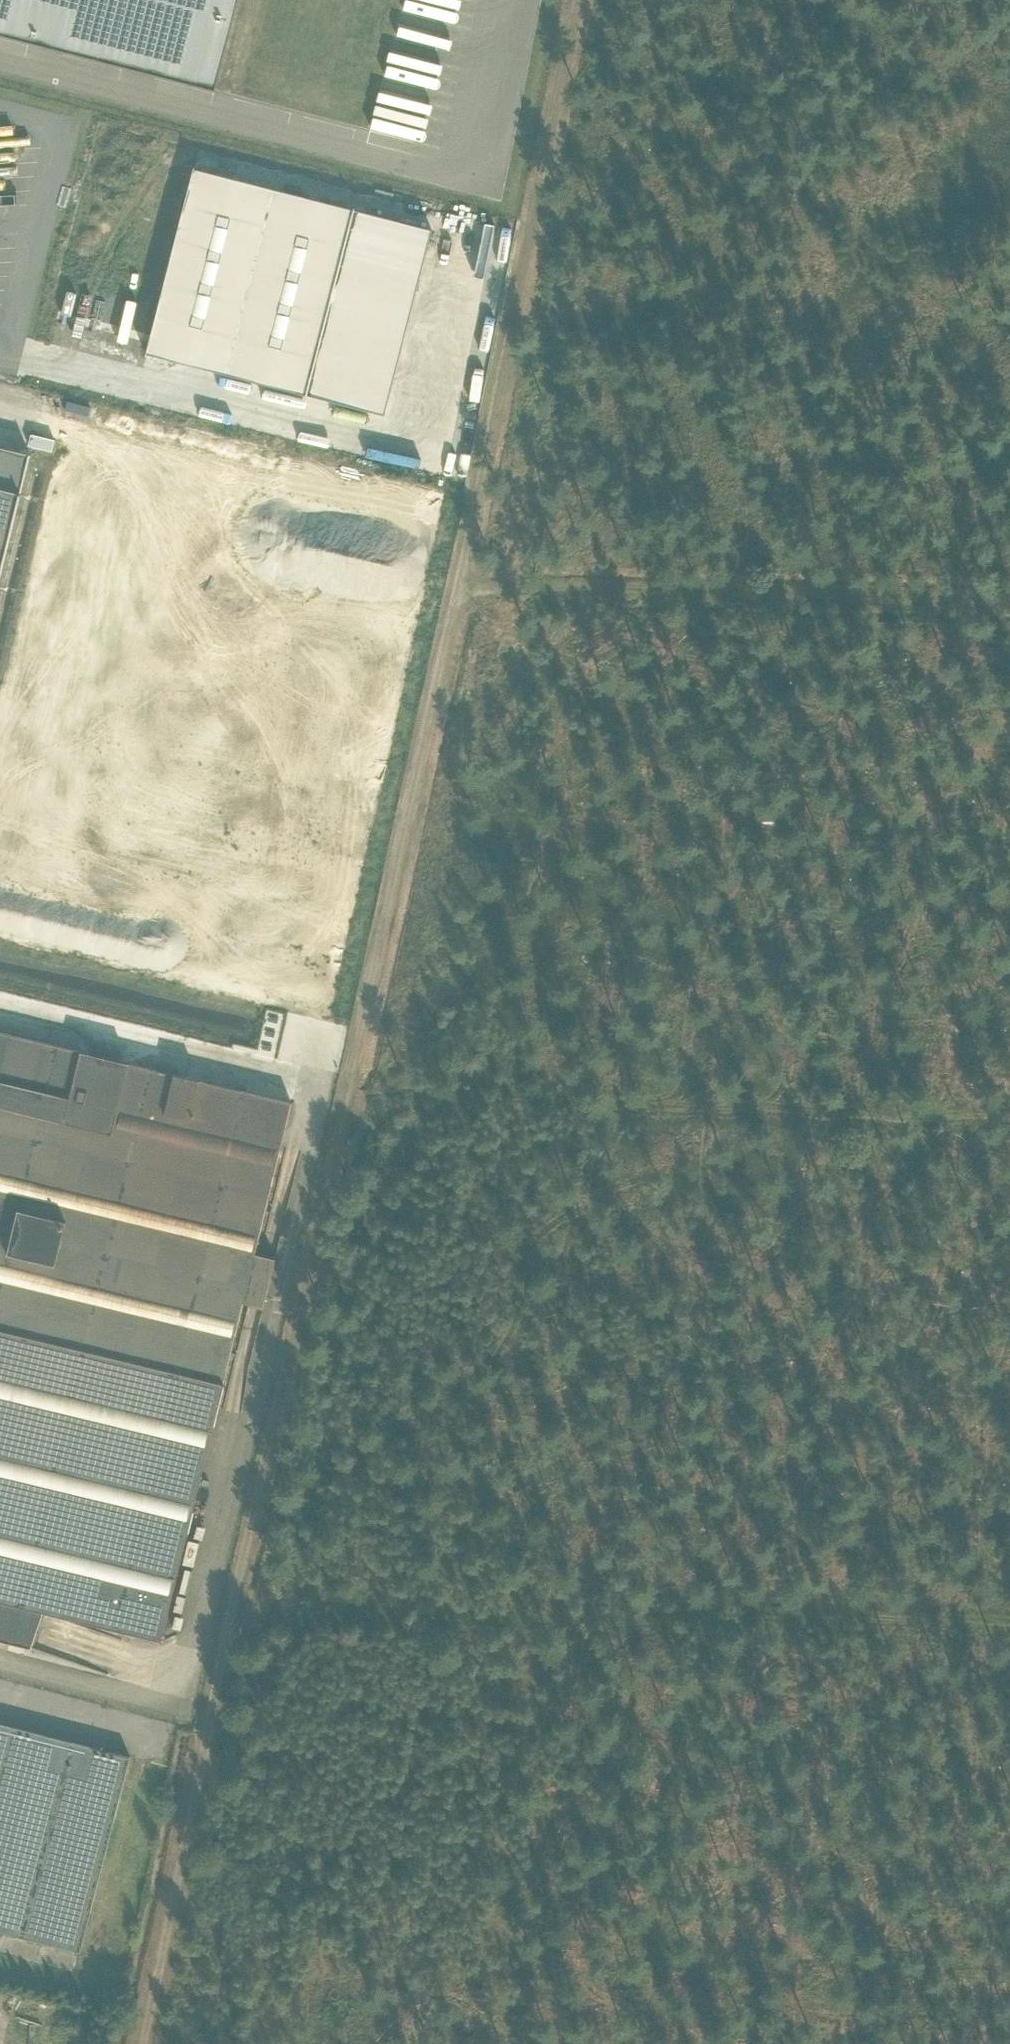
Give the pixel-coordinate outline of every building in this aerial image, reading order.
[(216,90),(238,0),(0,0),(0,34),(216,90)] [(196,168),(148,352),(384,415),(432,230),(196,168)] [(29,455),(0,448),(0,574),(29,455)] [(32,1649),(41,1611),(161,1640),(243,1303),(263,1308),(275,1260),(254,1255),(290,1101),(0,1032),(0,1642),(32,1649)] [(79,1954),(128,1757),(0,1726),(0,1934),(79,1954)]
